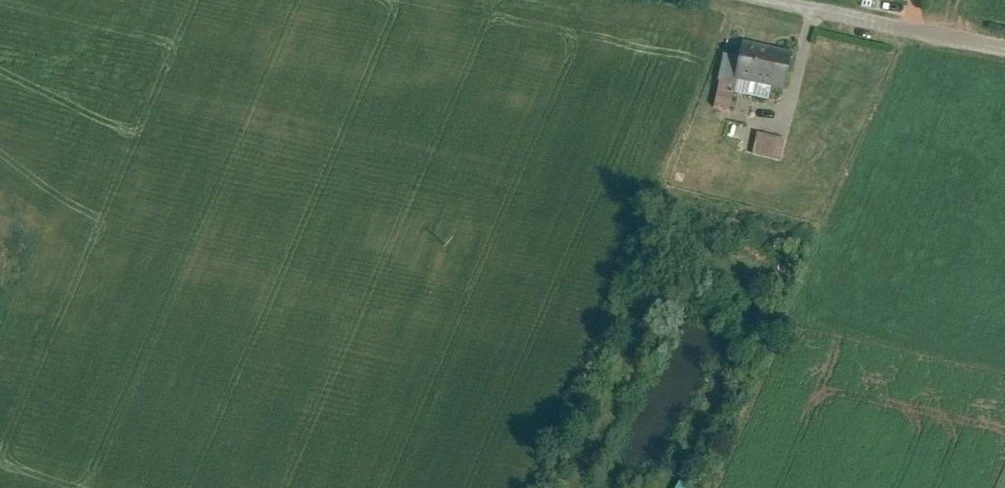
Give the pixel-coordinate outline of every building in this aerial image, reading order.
[(793,51),(725,38),(715,92),(783,105),(793,51)] [(780,161),(786,139),(759,132),(753,154),(780,161)]
